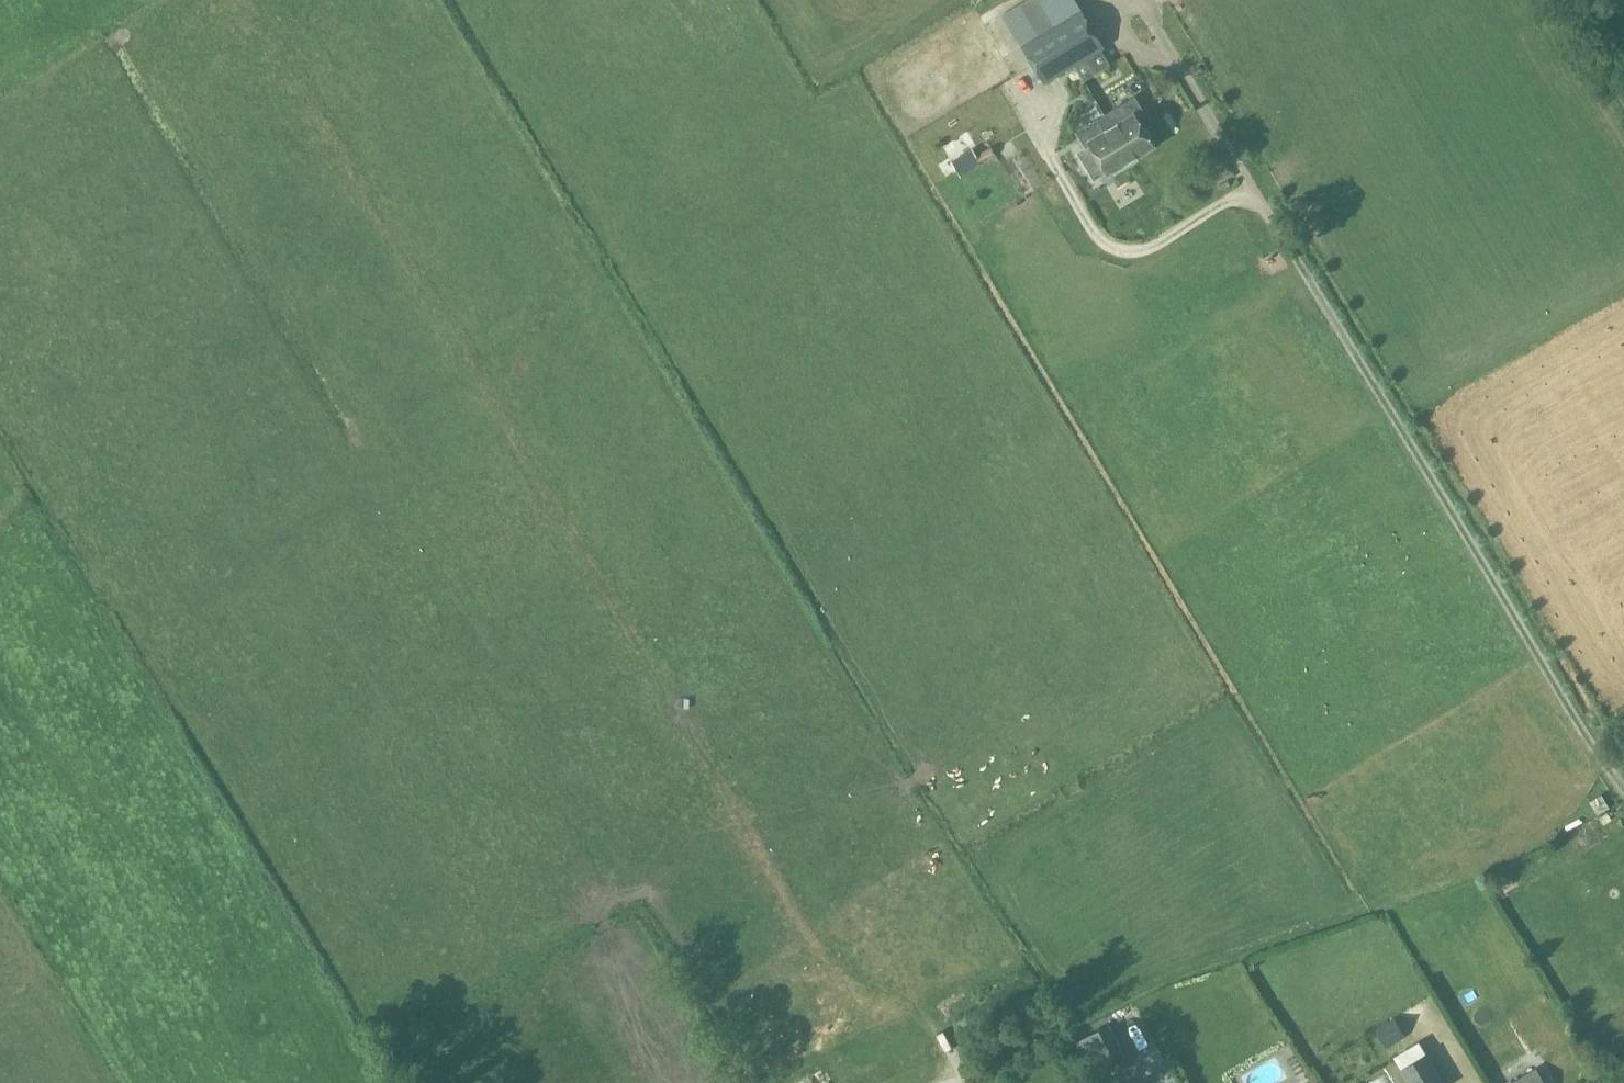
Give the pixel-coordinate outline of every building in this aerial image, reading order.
[(1036,0),(1029,0),(1004,16),(1046,85),(1076,67),(1036,0)] [(1076,67),(1107,48),(1077,0),(1036,0),(1076,67)] [(1136,97),(1100,119),(1117,147),(1128,141),(1138,157),(1155,147),(1138,118),(1146,113),(1136,97)] [(1117,147),(1100,119),(1077,134),(1087,150),(1093,146),(1110,174),(1138,157),(1128,141),(1117,147)] [(977,156),(982,164),(996,155),(992,147),(977,156)] [(962,176),(982,164),(977,156),(973,149),(953,162),(962,176)] [(1396,1019),(1376,1031),(1387,1050),(1407,1038),(1396,1019)] [(1122,1058),(1108,1028),(1078,1043),(1093,1072),(1122,1058)] [(1428,1054),(1402,1070),(1410,1082),(1446,1082),(1428,1054)] [(1538,1069),(1515,1082),(1547,1082),(1538,1069)]
